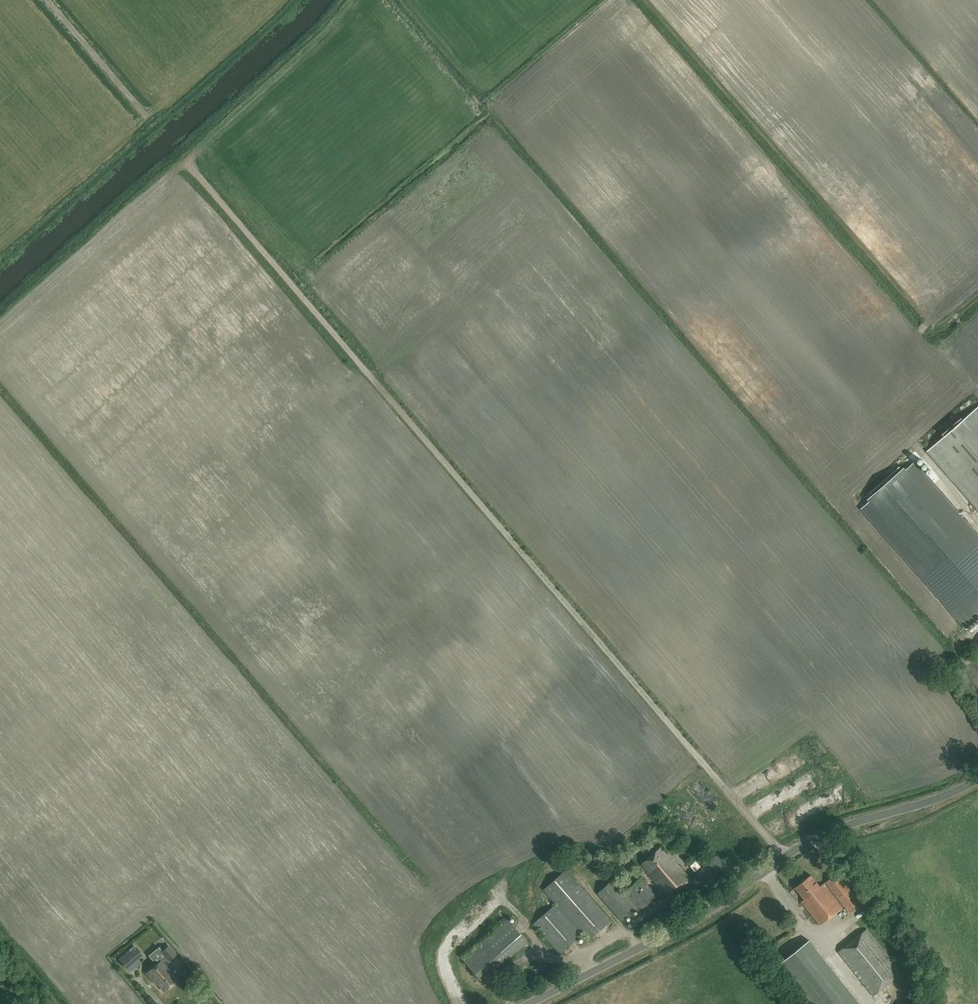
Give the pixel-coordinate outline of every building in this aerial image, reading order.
[(977,510),(977,406),(929,449),(927,451),(977,510)] [(977,619),(977,536),(914,463),(903,472),(899,466),(884,479),(889,484),(886,487),(881,482),(868,493),(873,498),(861,509),(966,629),(977,619)] [(691,880),(679,866),(667,853),(666,854),(660,847),(641,863),(648,871),(647,872),(670,898),(691,880)] [(709,889),(731,870),(717,854),(695,874),(709,889)] [(556,904),(533,924),(559,954),(582,934),(588,941),(611,920),(579,884),(578,884),(565,870),(543,889),(556,904)] [(851,914),(862,905),(837,874),(826,883),(851,914)] [(805,900),(802,902),(820,925),(841,908),(823,884),(820,887),(811,876),(795,888),(805,900)] [(638,912),(657,896),(641,878),(623,892),(613,881),(597,894),(621,922),(636,909),(638,912)] [(498,889),(501,895),(507,893),(504,887),(498,889)] [(482,981),(528,942),(508,919),(463,959),(482,981)] [(872,996),(902,973),(867,929),(838,952),(872,996)] [(808,940),(780,962),(813,1003),(859,1003),(808,940)] [(126,969),(143,956),(134,946),(117,959),(126,969)] [(163,990),(176,980),(167,969),(172,964),(158,948),(148,956),(155,964),(146,972),(152,980),(154,979),(163,990)]
